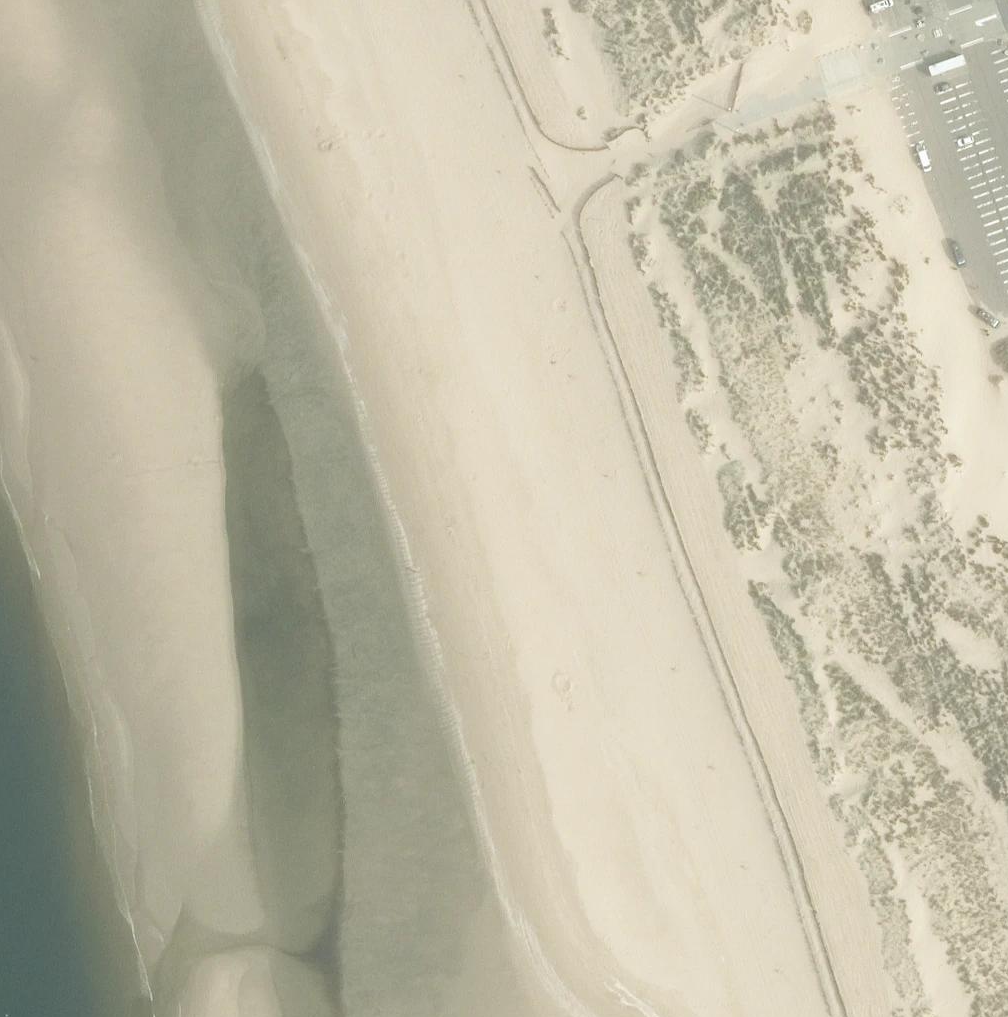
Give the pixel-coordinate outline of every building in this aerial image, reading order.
[(967,66),(963,57),(929,69),(932,78),(967,66)]
